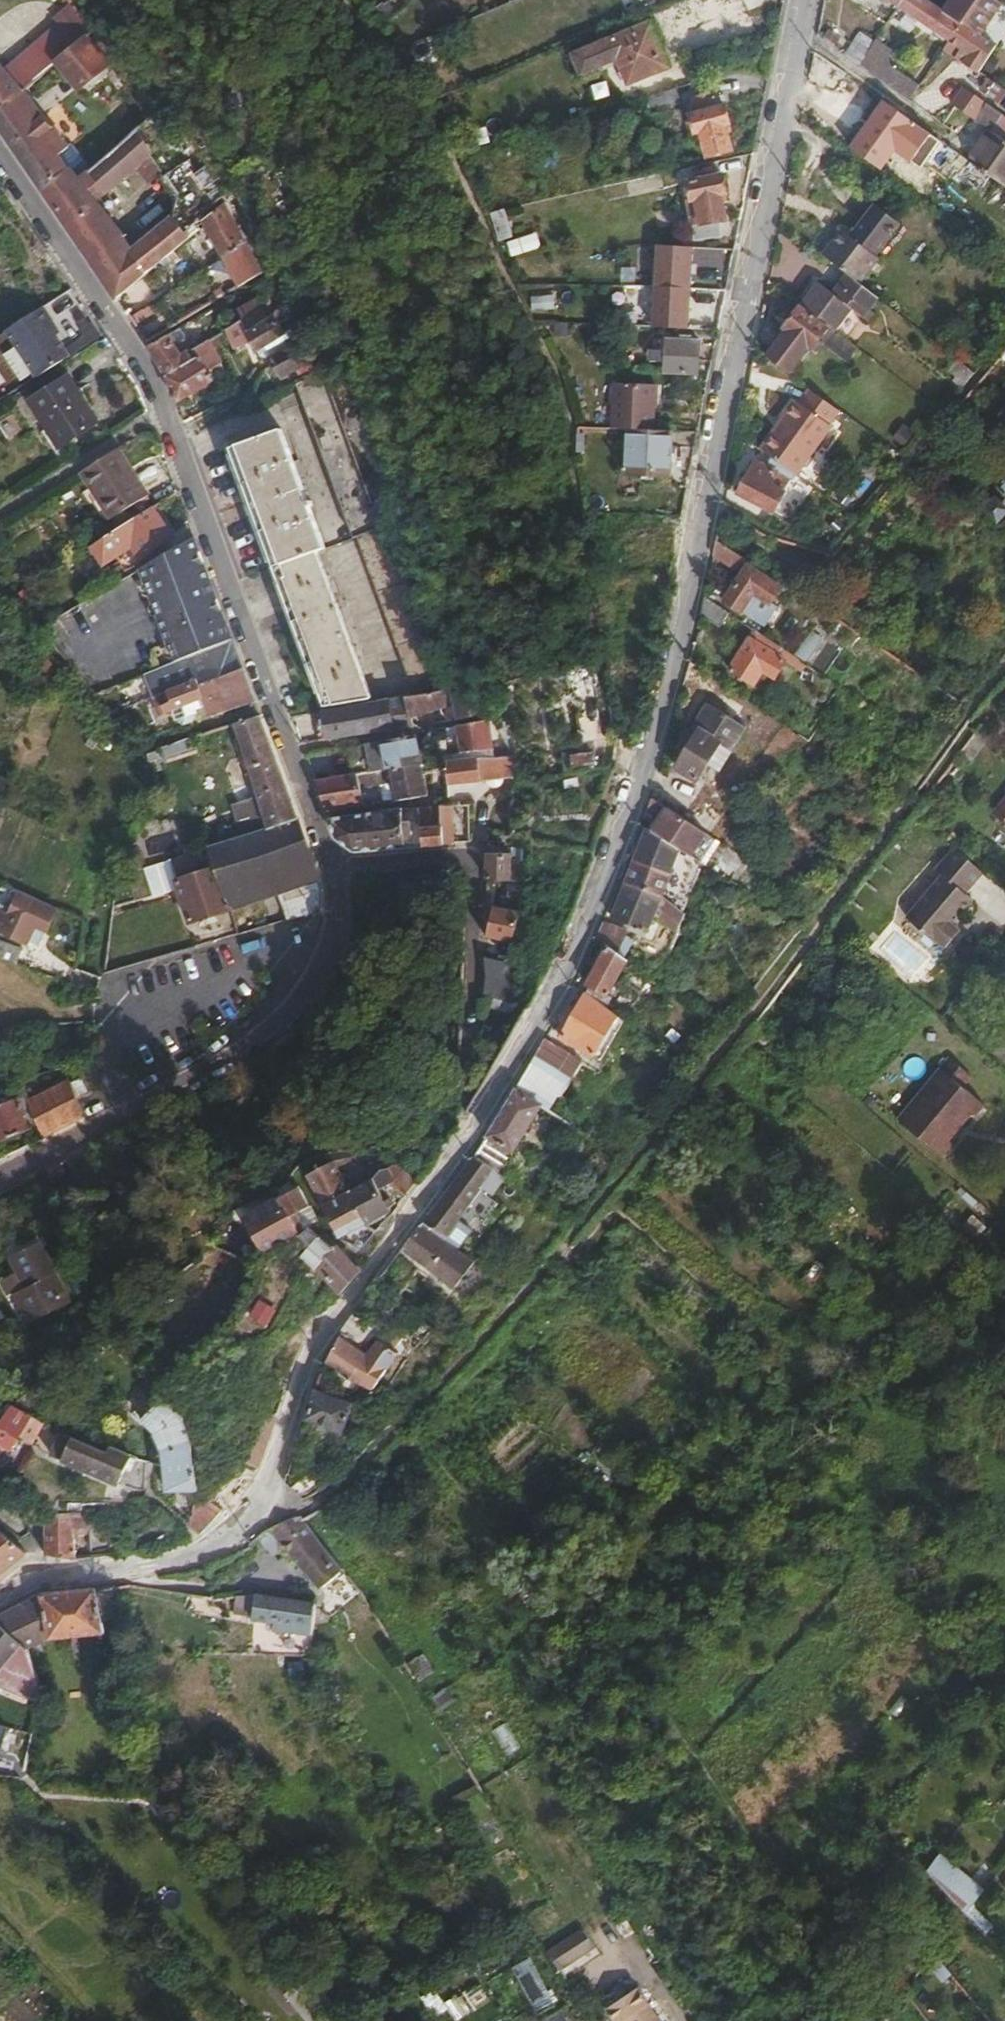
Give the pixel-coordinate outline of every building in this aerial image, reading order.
[(94,26),(83,13),(70,0),(0,0),(0,65),(9,74),(24,88),(56,60),(84,34),(94,26)] [(951,41),(964,23),(945,10),(932,0),(904,0),(900,5),(951,41)] [(991,0),(952,0),(945,10),(964,23),(996,45),(1002,38),(969,14),(975,6),(983,11),(991,0)] [(654,20),(576,53),(584,71),(621,56),(631,80),(672,63),(654,20)] [(980,72),(985,64),(996,45),(964,23),(951,41),(946,48),(980,72)] [(150,119),(84,34),(56,60),(101,118),(68,145),(24,88),(0,110),(0,129),(43,191),(68,172),(59,160),(72,150),(93,170),(150,119)] [(893,49),(878,38),(861,63),(881,77),(892,64),(889,56),(893,49)] [(910,98),(921,84),(892,64),(881,77),(910,98)] [(24,88),(9,74),(0,83),(0,110),(24,88)] [(932,164),(947,143),(902,111),(851,76),(850,75),(835,96),(896,140),(891,147),(907,158),(913,151),(932,164)] [(877,80),(872,87),(903,108),(908,100),(877,80)] [(968,92),(970,89),(965,85),(954,102),(960,107),(968,92)] [(724,88),(699,94),(703,108),(697,109),(701,127),(707,126),(713,151),(738,145),(732,121),(737,120),(733,101),(727,102),(724,88)] [(976,118),(992,130),(1003,113),(970,89),(968,92),(985,103),(976,118)] [(985,103),(968,92),(960,107),(976,118),(985,103)] [(186,159),(195,151),(158,113),(150,119),(93,170),(82,180),(72,168),(68,172),(43,191),(119,299),(171,254),(185,242),(192,236),(173,214),(133,249),(127,238),(97,199),(150,157),(183,205),(197,225),(217,208),(186,159)] [(995,132),(974,162),(992,175),(1004,184),(1004,139),(995,132)] [(980,191),(992,175),(974,162),(963,178),(980,191)] [(693,179),(697,198),(705,196),(709,220),(733,215),(729,190),(734,189),(730,171),(693,179)] [(705,196),(697,198),(692,199),(696,223),(709,220),(705,196)] [(228,256),(251,241),(229,202),(208,221),(228,256)] [(200,229),(197,225),(183,205),(173,214),(192,236),(200,229)] [(846,231),(826,257),(853,277),(862,284),(882,258),(846,231)] [(268,269),(251,241),(228,256),(245,284),(268,269)] [(185,242),(171,254),(174,259),(188,246),(185,242)] [(691,247),(655,245),(653,287),(689,289),(691,247)] [(866,318),(881,298),(862,284),(853,277),(838,296),(855,309),(866,318)] [(838,296),(819,283),(804,303),(836,327),(839,330),(855,309),(838,296)] [(689,289),(653,287),(651,327),(687,329),(689,289)] [(273,316),(267,303),(263,294),(234,312),(238,320),(244,334),(273,316)] [(836,327),(804,303),(787,326),(791,328),(771,354),(796,372),(820,339),(825,342),(836,327)] [(5,331),(36,377),(70,354),(57,334),(49,321),(52,319),(44,306),(5,331)] [(282,335),(273,316),(244,334),(238,320),(224,330),(234,352),(248,343),(253,354),(282,335)] [(194,349),(183,328),(173,334),(185,356),(194,349)] [(185,356),(173,334),(152,347),(170,373),(172,377),(199,360),(194,349),(185,356)] [(704,339),(671,338),(670,346),(655,345),(654,356),(670,357),(669,369),(701,371),(704,339)] [(310,360),(298,340),(267,360),(280,380),(310,360)] [(224,374),(205,342),(194,349),(199,360),(212,381),(224,374)] [(373,492),(400,483),(350,348),(325,364),(332,384),(303,395),(355,535),(360,533),(384,523),(373,492)] [(212,381),(199,360),(172,377),(180,402),(212,381)] [(332,384),(325,364),(297,380),(303,395),(332,384)] [(72,376),(33,400),(62,446),(101,422),(72,376)] [(617,382),(616,427),(630,427),(657,428),(658,384),(617,382)] [(760,445),(799,472),(846,409),(812,384),(801,399),(797,396),(784,411),(788,414),(779,426),(775,424),(760,445)] [(231,445),(277,566),(320,549),(328,546),(282,425),(231,445)] [(676,472),(677,429),(657,428),(630,427),(629,471),(676,472)] [(697,442),(700,429),(685,429),(685,441),(697,442)] [(102,503),(139,481),(118,448),(82,472),(102,503)] [(796,480),(758,457),(740,489),(776,511),(796,480)] [(994,483),(1004,493),(1004,471),(994,483)] [(149,497),(139,481),(102,503),(113,520),(149,497)] [(174,535),(156,506),(93,547),(105,567),(127,554),(125,550),(133,545),(140,556),(174,535)] [(449,683),(388,522),(384,523),(360,533),(418,688),(449,683)] [(197,537),(143,569),(154,601),(203,584),(199,570),(208,567),(197,537)] [(748,564),(750,559),(716,537),(712,553),(740,573),(722,599),(739,611),(749,598),(763,609),(780,585),(748,564)] [(320,549),(277,566),(287,594),(331,578),(320,549)] [(213,581),(208,567),(199,570),(203,584),(213,581)] [(331,578),(287,594),(294,613),(338,598),(331,578)] [(154,601),(161,620),(209,602),(219,598),(213,581),(203,584),(154,601)] [(702,595),(698,613),(716,624),(726,611),(702,595)] [(224,611),(219,598),(209,602),(214,614),(224,611)] [(294,613),(327,703),(375,695),(338,598),(294,613)] [(161,620),(176,662),(189,657),(234,639),(224,611),(214,614),(209,602),(161,620)] [(774,674),(788,652),(753,629),(728,667),(751,683),(762,666),(774,674)] [(819,636),(809,629),(794,651),(804,658),(819,636)] [(202,699),(205,707),(207,705),(211,716),(256,700),(234,639),(189,657),(200,680),(207,697),(202,699)] [(168,709),(173,708),(202,699),(207,697),(200,680),(171,689),(175,700),(166,703),(168,709)] [(496,707),(490,681),(450,687),(409,694),(412,708),(459,702),(462,719),(492,713),(491,708),(496,707)] [(415,724),(412,708),(409,694),(326,708),(331,736),(415,724)] [(177,721),(185,725),(196,721),(200,713),(198,709),(205,707),(202,699),(173,708),(177,721)] [(746,726),(709,702),(693,728),(689,726),(676,746),(685,752),(675,766),(696,780),(707,764),(717,771),(746,726)] [(253,767),(278,759),(262,715),(239,722),(253,767)] [(495,745),(492,717),(461,722),(465,750),(495,745)] [(421,762),(431,761),(429,748),(419,749),(416,735),(354,744),(359,772),(395,766),(421,762)] [(196,736),(154,749),(159,764),(201,751),(196,736)] [(449,781),(511,775),(513,756),(489,753),(446,759),(449,781)] [(271,826),(299,817),(278,759),(253,767),(261,794),(271,826)] [(427,793),(421,762),(395,766),(398,781),(401,797),(427,793)] [(359,772),(317,777),(327,807),(365,802),(362,785),(359,772)] [(384,799),(401,797),(398,781),(381,783),(384,799)] [(362,785),(365,802),(384,799),(381,783),(362,785)] [(993,798),(1004,809),(1004,786),(993,798)] [(245,834),(271,826),(261,794),(235,802),(245,834)] [(653,798),(650,807),(662,815),(653,830),(692,855),(707,832),(696,825),(653,798)] [(467,823),(467,801),(450,803),(454,825),(467,823)] [(441,819),(440,805),(433,806),(434,820),(441,819)] [(356,851),(407,847),(404,821),(403,808),(368,812),(331,817),(338,834),(356,851)] [(290,886),(299,915),(320,909),(322,894),(316,862),(299,817),(271,826),(245,834),(211,844),(233,903),(290,886)] [(407,847),(426,845),(422,825),(421,820),(404,821),(407,847)] [(426,845),(453,843),(451,832),(443,832),(441,824),(422,825),(426,845)] [(643,824),(637,837),(656,847),(674,858),(683,864),(686,860),(691,863),(695,857),(692,855),(653,830),(643,824)] [(184,925),(235,908),(233,903),(211,844),(170,857),(178,881),(169,884),(184,925)] [(969,892),(985,870),(953,847),(903,916),(944,945),(977,898),(969,892)] [(487,880),(525,881),(526,849),(511,849),(511,855),(488,854),(487,880)] [(624,870),(631,875),(661,896),(671,871),(641,849),(636,861),(629,856),(624,870)] [(661,896),(631,875),(617,908),(647,930),(656,906),(661,896)] [(58,908),(8,884),(4,892),(16,898),(12,908),(0,902),(0,926),(27,939),(35,924),(51,930),(58,914),(55,912),(58,908)] [(681,925),(687,914),(684,912),(661,896),(656,906),(681,925)] [(514,943),(524,910),(494,908),(485,940),(514,943)] [(607,910),(597,935),(608,944),(619,952),(629,928),(607,910)] [(43,947),(51,930),(35,924),(27,939),(43,947)] [(20,963),(24,951),(1,943),(0,946),(0,956),(20,963)] [(591,982),(585,991),(605,1006),(612,995),(609,992),(628,958),(619,952),(608,944),(587,979),(591,982)] [(605,1006),(585,991),(562,1035),(594,1055),(616,1014),(605,1006)] [(533,1058),(571,1080),(584,1057),(545,1036),(533,1058)] [(960,1070),(937,1049),(882,1110),(927,1149),(938,1137),(934,1134),(957,1109),(960,1112),(972,1099),(951,1080),(960,1070)] [(89,1090),(82,1077),(74,1082),(80,1094),(89,1090)] [(82,1116),(72,1080),(29,1099),(44,1136),(82,1116)] [(506,1107),(476,1154),(501,1171),(541,1104),(518,1087),(506,1107)] [(20,1099),(0,1107),(0,1140),(32,1128),(20,1099)] [(358,1158),(356,1147),(328,1151),(332,1161),(336,1160),(339,1167),(358,1158)] [(452,1185),(426,1219),(449,1235),(484,1189),(490,1194),(504,1173),(501,1171),(476,1154),(452,1185)] [(351,1192),(339,1167),(336,1160),(332,1161),(308,1174),(325,1206),(351,1192)] [(61,1162),(45,1171),(49,1181),(66,1173),(61,1162)] [(405,1196),(417,1180),(398,1164),(392,1168),(393,1186),(405,1196)] [(394,1209),(398,1204),(390,1188),(388,1169),(383,1169),(379,1176),(374,1176),(351,1192),(366,1225),(394,1209)] [(633,1175),(623,1185),(633,1194),(642,1184),(633,1175)] [(302,1187),(291,1181),(277,1190),(281,1200),(248,1219),(268,1253),(291,1240),(321,1223),(316,1214),(304,1221),(299,1212),(311,1205),(302,1187)] [(366,1225),(351,1192),(325,1206),(341,1238),(366,1225)] [(343,1292),(360,1271),(338,1246),(323,1236),(321,1223),(291,1240),(338,1288),(343,1292)] [(422,1225),(404,1248),(459,1287),(476,1263),(422,1225)] [(24,1288),(38,1310),(75,1287),(45,1237),(17,1255),(34,1282),(24,1288)] [(120,1241),(99,1249),(103,1256),(122,1247),(120,1241)] [(75,1287),(38,1310),(41,1316),(79,1294),(75,1287)] [(340,1334),(326,1359),(360,1380),(383,1385),(403,1349),(352,1318),(340,1334)] [(75,1354),(17,1405),(26,1410),(81,1361),(75,1354)] [(768,1357),(760,1365),(771,1376),(779,1368),(768,1357)] [(357,1402),(320,1389),(309,1419),(347,1432),(357,1402)] [(185,1412),(165,1399),(159,1405),(149,1398),(134,1413),(157,1434),(164,1455),(188,1448),(183,1431),(190,1429),(185,1412)] [(265,1457),(277,1415),(263,1407),(252,1399),(244,1418),(256,1426),(251,1442),(256,1448),(265,1457)] [(26,1410),(17,1405),(1,1438),(18,1456),(33,1426),(37,1417),(26,1410)] [(389,1412),(385,1421),(392,1425),(400,1416),(389,1412)] [(37,1417),(33,1426),(55,1438),(59,1430),(37,1417)] [(192,1437),(190,1429),(183,1431),(188,1448),(164,1455),(166,1468),(171,1489),(202,1485),(198,1461),(192,1437)] [(65,1433),(62,1439),(74,1445),(76,1439),(65,1433)] [(56,1452),(101,1474),(109,1454),(76,1439),(74,1445),(62,1439),(56,1452)] [(101,1474),(121,1484),(133,1456),(113,1446),(109,1454),(101,1474)] [(195,1510),(214,1518),(224,1507),(201,1497),(195,1510)] [(47,1512),(48,1554),(79,1560),(78,1528),(77,1512),(47,1512)] [(92,1512),(77,1512),(78,1528),(92,1528),(92,1512)] [(265,1530),(253,1541),(278,1557),(290,1548),(325,1588),(348,1572),(307,1514),(298,1514),(265,1530)] [(11,1571),(27,1555),(0,1528),(0,1580),(11,1571)] [(0,1616),(0,1618),(28,1648),(50,1636),(105,1634),(102,1619),(112,1618),(119,1616),(112,1586),(41,1595),(32,1600),(0,1616)] [(260,1596),(235,1595),(233,1613),(252,1615),(252,1620),(275,1621),(274,1631),(313,1634),(317,1602),(260,1596)] [(109,1652),(120,1652),(112,1618),(102,1619),(105,1634),(109,1652)] [(0,1723),(10,1691),(0,1685),(0,1723)] [(22,1778),(13,1760),(0,1759),(0,1775),(22,1778)] [(941,1849),(929,1866),(966,1912),(981,1896),(941,1849)] [(563,1967),(596,1948),(583,1928),(551,1947),(563,1967)] [(284,1991),(309,2020),(328,2020),(339,2012),(307,1973),(284,1991)]
